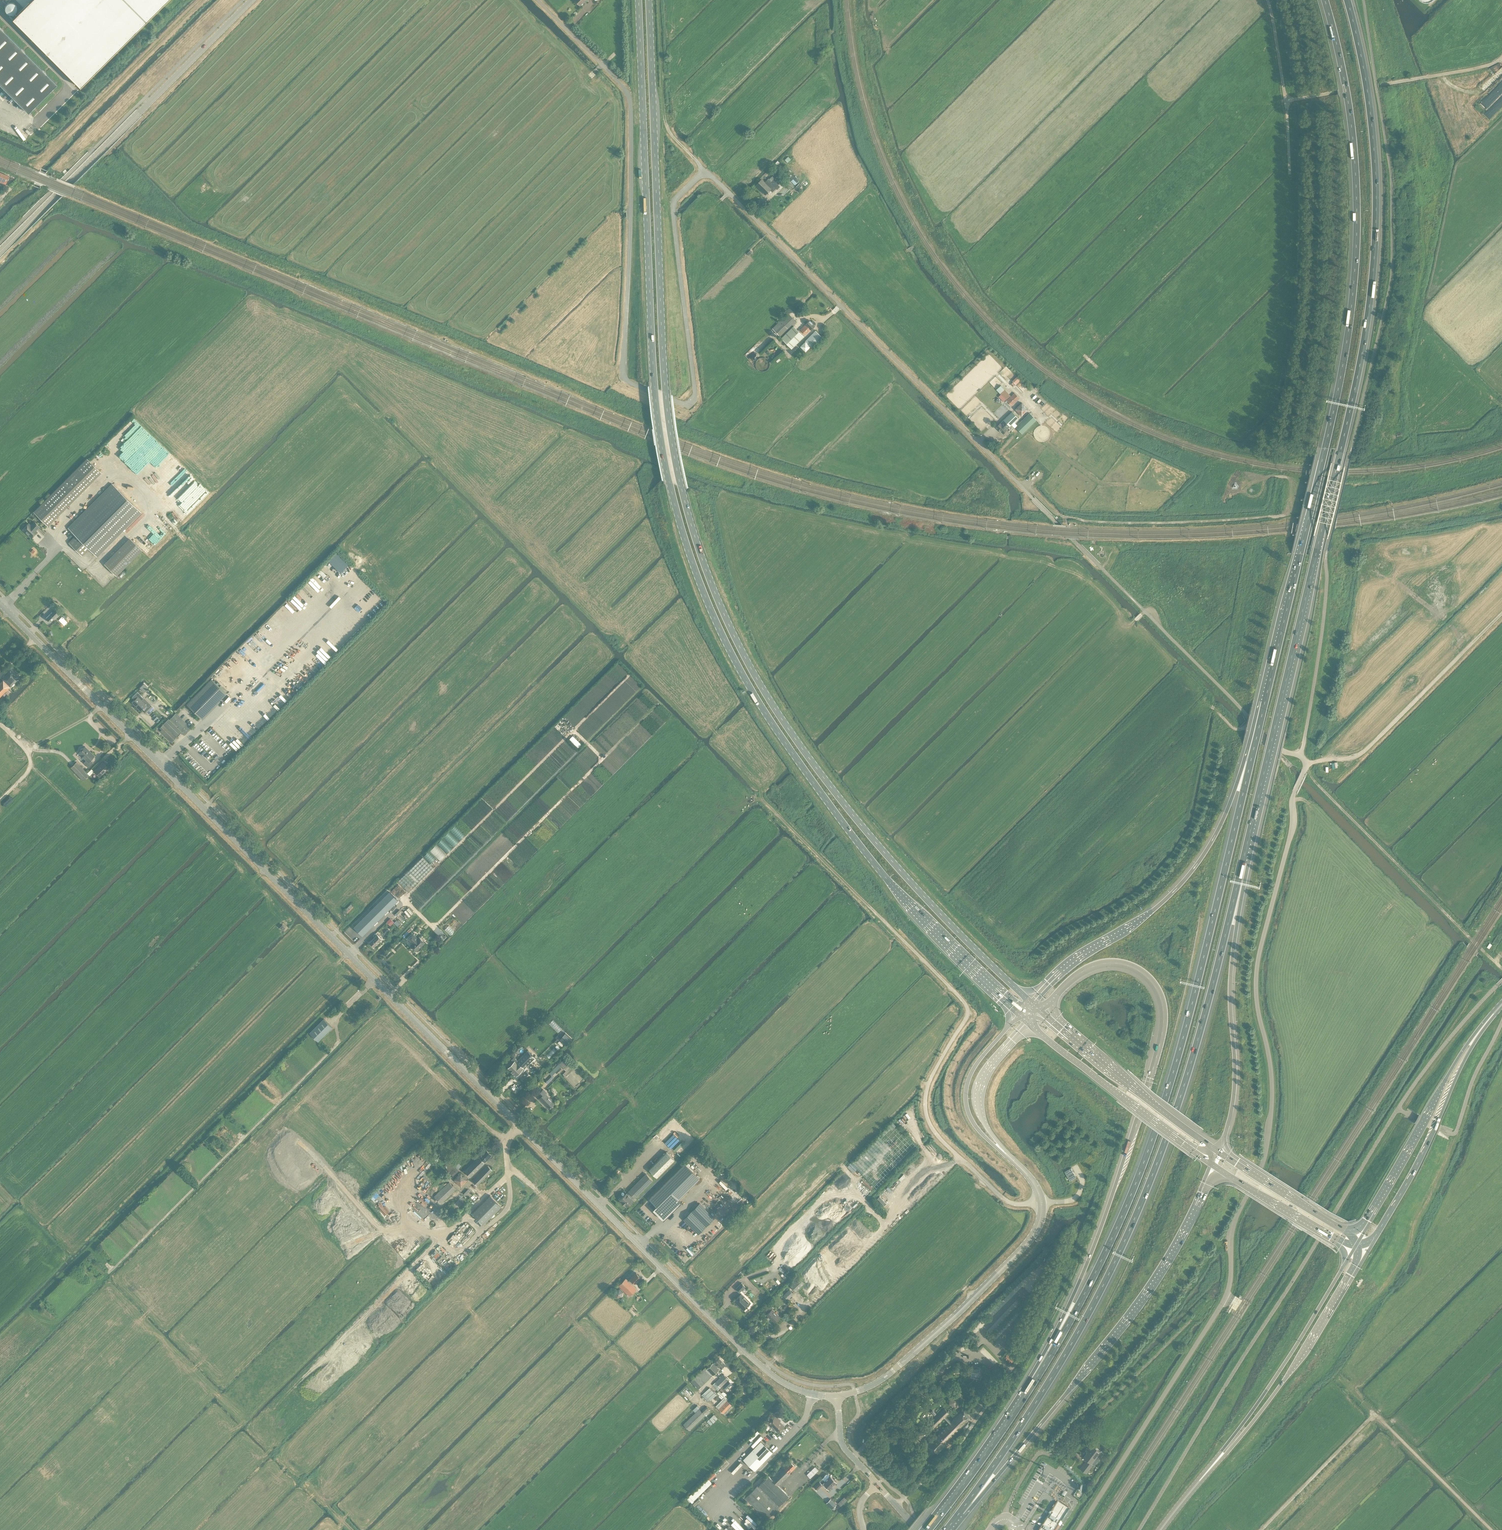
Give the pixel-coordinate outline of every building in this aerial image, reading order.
[(12,19),(80,87),(168,0),(32,0),(12,19)] [(28,113),(57,84),(0,27),(0,85),(28,113)] [(0,178),(0,182),(3,183),(4,183),(5,181),(7,181),(9,176),(2,173),(0,178)] [(761,180),(756,185),(765,195),(770,190),(770,189),(773,192),(776,189),(776,188),(777,190),(780,186),(778,185),(779,183),(775,179),(777,176),(775,173),(772,176),(769,179),(768,179),(767,180),(766,181),(764,183),(761,180)] [(792,175),(789,178),(795,185),(799,181),(796,179),(794,177),(792,175)] [(781,337),(794,325),(797,322),(788,313),(772,328),(781,337)] [(812,321),(812,322),(810,320),(800,329),(805,335),(815,326),(815,325),(816,325),(816,323),(816,322),(815,321),(814,321),(812,321)] [(781,337),(792,348),(805,336),(794,325),(781,337)] [(807,339),(805,341),(811,347),(812,348),(814,347),(823,338),(815,330),(807,339)] [(769,366),(769,365),(769,364),(769,362),(768,361),(767,360),(766,359),(765,358),(763,358),(762,358),(760,358),(759,359),(758,359),(757,360),(756,362),(755,363),(755,364),(755,366),(756,367),(756,368),(757,369),(758,370),(759,371),(760,371),(762,371),(763,371),(764,371),(766,371),(767,370),(768,368),(768,367),(769,366)] [(1006,400),(1010,395),(1001,385),(996,389),(1006,400)] [(1011,406),(1019,398),(1014,393),(1006,400),(1011,406)] [(1011,424),(1018,418),(1012,411),(996,427),(1002,433),(1006,430),(1006,429),(1008,428),(1011,431),(1014,428),(1011,424)] [(1036,420),(1030,413),(1015,427),(1022,434),(1036,420)] [(1049,435),(1049,434),(1049,432),(1049,431),(1048,430),(1047,429),(1046,428),(1045,427),(1043,427),(1041,427),(1040,427),(1039,428),(1038,429),(1037,430),(1036,431),(1036,432),(1035,434),(1036,435),(1036,436),(1037,437),(1037,438),(1039,439),(1040,440),(1041,440),(1042,440),(1043,440),(1045,440),(1046,439),(1047,438),(1048,437),(1049,436),(1049,435)] [(34,512),(48,526),(101,473),(87,459),(34,512)] [(82,556),(89,549),(97,557),(141,513),(112,484),(68,528),(76,536),(69,543),(82,556)] [(28,523),(23,529),(31,538),(37,532),(35,530),(39,526),(35,522),(31,526),(28,523)] [(106,566),(116,576),(142,550),(132,540),(106,566)] [(1098,553),(1097,553),(1097,555),(1098,555),(1099,556),(1100,557),(1101,557),(1103,557),(1104,557),(1106,557),(1106,556),(1105,555),(1105,554),(1105,552),(1103,551),(1104,548),(1104,547),(1103,546),(1101,546),(1099,547),(1101,549),(1101,551),(1099,552),(1098,553)] [(333,556),(329,561),(341,573),(350,564),(337,551),(333,556)] [(55,609),(46,618),(50,622),(56,617),(58,620),(62,617),(59,614),(55,609)] [(62,617),(58,620),(64,625),(68,622),(65,619),(62,617),(62,616),(62,617)] [(8,689),(18,678),(10,671),(2,679),(3,680),(0,683),(0,697),(5,691),(8,694),(11,692),(8,689)] [(226,693),(211,679),(186,704),(201,719),(203,717),(204,718),(210,712),(209,711),(226,693)] [(137,692),(131,697),(134,700),(132,702),(140,711),(142,709),(144,710),(148,707),(146,705),(141,700),(144,698),(137,692)] [(153,707),(150,704),(148,707),(144,710),(146,713),(153,707)] [(176,713),(169,719),(168,718),(159,728),(161,729),(160,731),(171,742),(181,732),(184,735),(191,728),(189,726),(190,725),(188,722),(186,723),(176,713)] [(80,750),(80,751),(79,752),(86,760),(83,762),(88,767),(93,762),(90,759),(94,755),(85,746),(83,748),(82,748),(81,748),(81,749),(80,749),(80,750)] [(89,775),(78,763),(77,761),(70,768),(83,781),(89,775)] [(100,776),(108,768),(102,762),(94,770),(100,776)] [(398,882),(409,892),(433,868),(423,857),(398,882)] [(390,892),(354,927),(364,937),(400,901),(390,892)] [(343,913),(346,916),(354,907),(351,904),(343,913)] [(375,937),(370,942),(374,947),(382,939),(376,934),(374,936),(375,937)] [(416,951),(425,943),(419,937),(417,938),(414,934),(409,939),(413,943),(411,945),(416,951)] [(332,1028),(324,1019),(310,1033),(318,1042),(332,1028)] [(565,1033),(560,1039),(567,1045),(572,1039),(565,1033)] [(514,1062),(508,1068),(516,1076),(523,1069),(532,1059),(534,1057),(528,1050),(518,1060),(514,1057),(511,1060),(514,1062)] [(586,1077),(575,1066),(573,1067),(565,1058),(559,1064),(566,1071),(564,1073),(565,1075),(564,1076),(574,1088),(576,1086),(578,1088),(586,1081),(584,1079),(586,1077)] [(527,1070),(520,1077),(525,1082),(528,1079),(530,1081),(533,1079),(530,1076),(531,1075),(527,1070)] [(547,1083),(554,1077),(552,1075),(550,1074),(544,1080),(547,1083)] [(555,1103),(546,1093),(547,1092),(544,1089),(538,1094),(540,1097),(538,1099),(542,1103),(548,1110),(555,1103)] [(479,1156),(464,1171),(471,1177),(485,1162),(492,1156),(486,1150),(479,1156)] [(674,1159),(667,1152),(649,1169),(657,1177),(674,1159)] [(444,1166),(453,1175),(459,1170),(450,1160),(444,1166)] [(685,1164),(649,1199),(664,1214),(700,1179),(685,1164)] [(473,1181),(477,1185),(493,1170),(488,1165),(473,1181)] [(1071,1168),(1065,1171),(1068,1177),(1074,1173),(1071,1168)] [(633,1199),(635,1198),(653,1180),(646,1173),(628,1191),(629,1192),(627,1193),(620,1199),(627,1206),(633,1199)] [(456,1189),(449,1182),(434,1196),(441,1204),(456,1189)] [(473,1194),(468,1189),(463,1194),(462,1193),(451,1204),(457,1210),(473,1194)] [(501,1206),(490,1195),(472,1213),(483,1224),(501,1206)] [(699,1203),(683,1219),(698,1234),(714,1218),(699,1203)] [(641,1277),(636,1273),(628,1281),(626,1278),(619,1285),(629,1296),(636,1289),(631,1284),(633,1282),(635,1284),(641,1277)] [(799,1277),(790,1285),(796,1291),(804,1283),(799,1277)] [(742,1283),(736,1288),(740,1292),(745,1286),(742,1283)] [(614,1294),(617,1297),(622,1296),(623,1292),(620,1288),(615,1289),(614,1294)] [(789,1289),(783,1295),(788,1300),(794,1294),(789,1289)] [(737,1303),(744,1309),(751,1303),(741,1293),(734,1301),(737,1303)] [(780,1317),(772,1309),(773,1308),(771,1306),(766,1310),(769,1312),(767,1314),(774,1322),(780,1317)] [(1004,1357),(1011,1363),(1017,1354),(1014,1352),(1011,1355),(1011,1354),(1009,1353),(1008,1352),(1004,1357)] [(713,1362),(706,1368),(712,1374),(713,1375),(719,1369),(717,1368),(719,1366),(720,1368),(725,1364),(719,1358),(713,1363),(713,1362)] [(718,1380),(713,1385),(718,1390),(720,1387),(729,1379),(723,1374),(718,1380)] [(723,1386),(726,1389),(732,1384),(729,1381),(723,1386)] [(710,1387),(703,1393),(710,1401),(716,1395),(710,1387)] [(977,1414),(988,1399),(981,1395),(971,1410),(977,1414)] [(949,1404),(955,1407),(960,1402),(956,1396),(949,1397),(949,1404)] [(727,1401),(719,1409),(723,1413),(731,1405),(727,1401)] [(699,1409),(683,1424),(689,1430),(707,1413),(708,1414),(711,1412),(706,1407),(701,1411),(699,1409)] [(944,1408),(927,1424),(932,1429),(949,1413),(944,1408)] [(714,1414),(710,1419),(713,1423),(718,1418),(714,1414)] [(770,1416),(765,1421),(772,1428),(772,1427),(777,1433),(785,1425),(780,1421),(781,1420),(776,1415),(772,1419),(770,1416)] [(755,1470),(771,1453),(772,1452),(761,1441),(743,1459),(755,1470)] [(1098,1455),(1099,1456),(1102,1452),(1093,1445),(1091,1448),(1089,1447),(1086,1451),(1088,1452),(1084,1457),(1087,1460),(1084,1464),(1081,1468),(1087,1472),(1090,1468),(1093,1464),(1092,1463),(1098,1455)] [(771,1478),(778,1485),(790,1474),(789,1473),(795,1467),(790,1461),(784,1468),(783,1467),(771,1478)] [(830,1475),(829,1474),(826,1474),(825,1475),(825,1476),(822,1478),(814,1486),(817,1489),(824,1483),(829,1489),(837,1482),(830,1475)] [(778,1485),(771,1478),(769,1476),(759,1486),(758,1485),(745,1498),(767,1519),(780,1506),(779,1505),(788,1495),(778,1485)] [(832,1509),(836,1504),(831,1499),(826,1503),(832,1509)] [(1058,1502),(1050,1515),(1040,1529),(1056,1529),(1059,1526),(1060,1527),(1061,1524),(1061,1523),(1069,1509),(1058,1502)]
